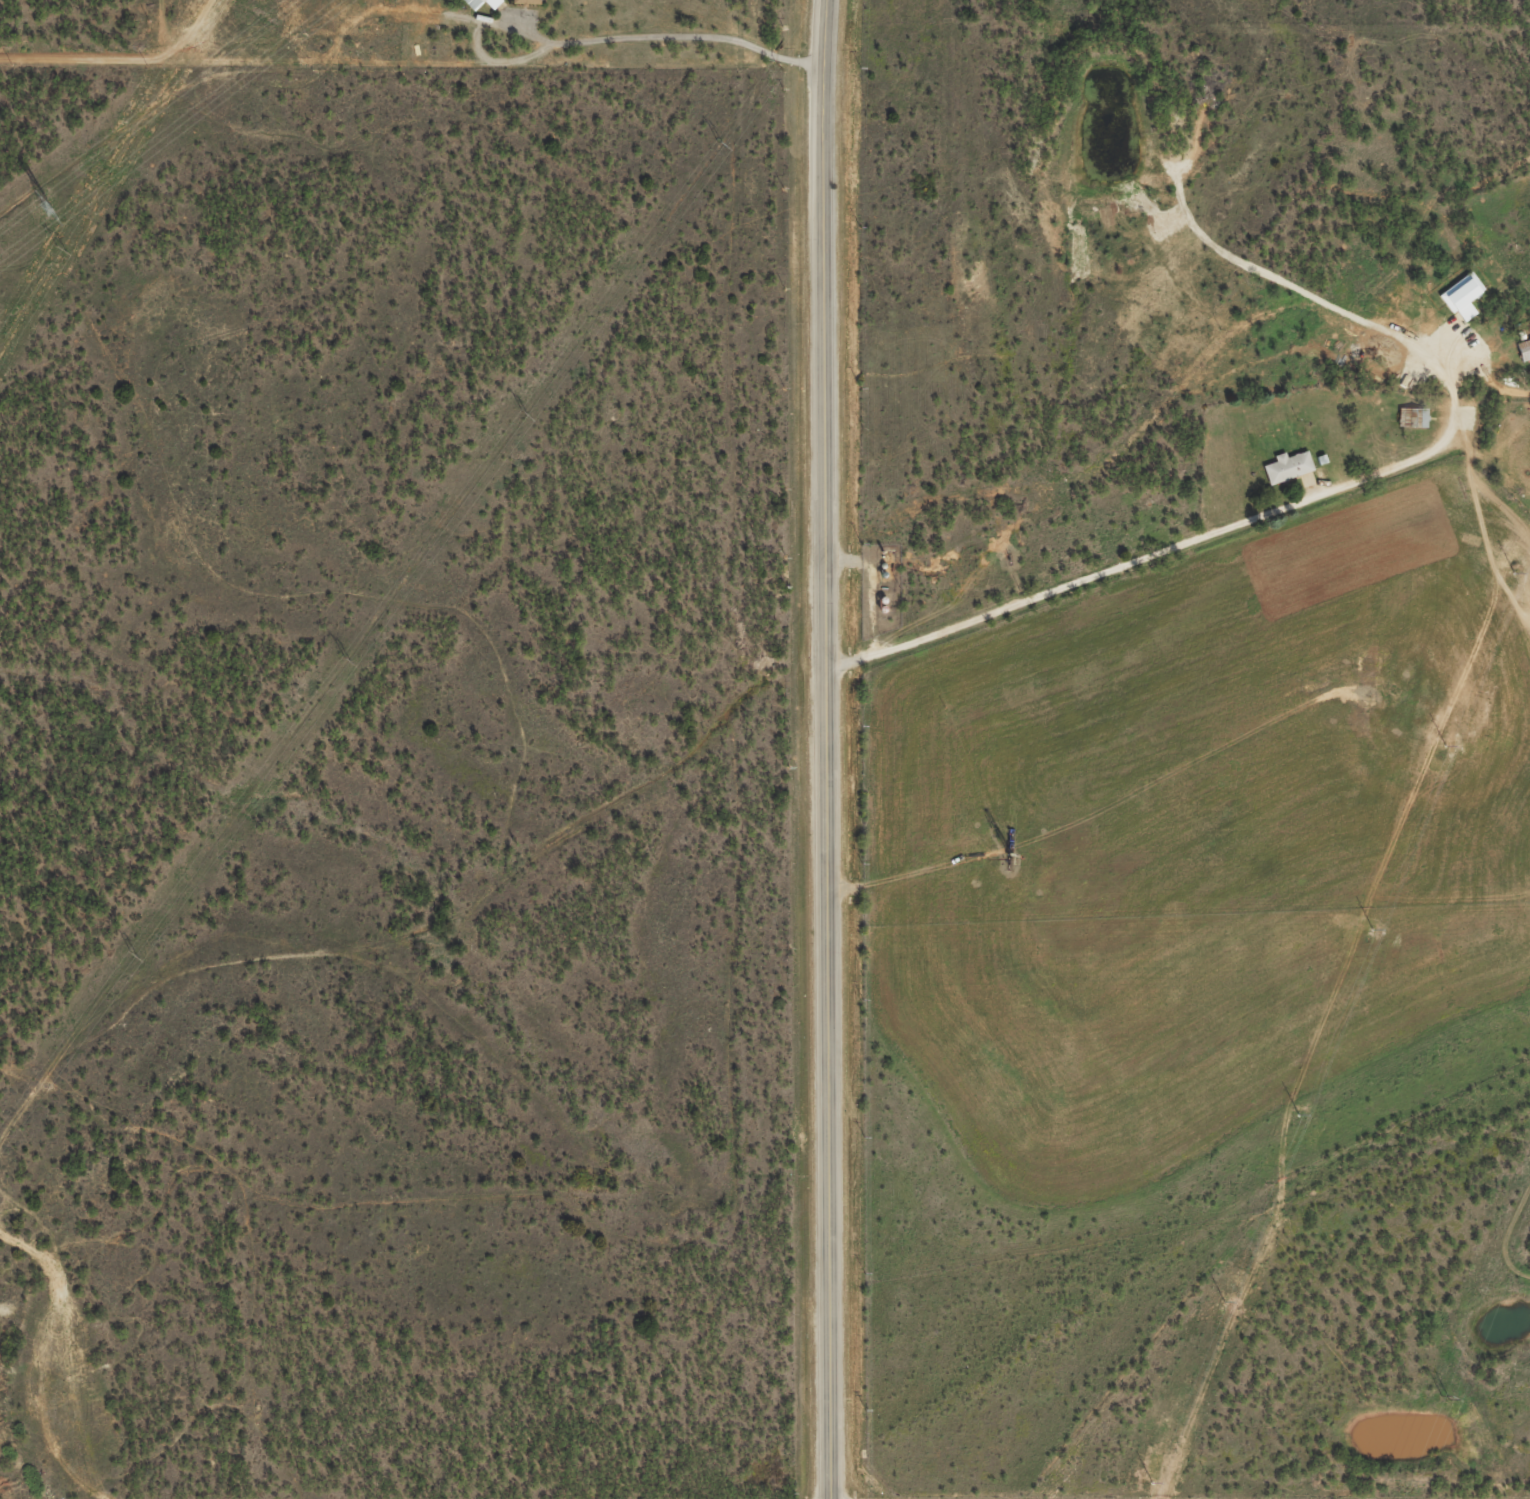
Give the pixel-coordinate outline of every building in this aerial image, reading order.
[(1475,323),(1465,308),(1481,299),(1470,282),(1438,302),(1457,334),(1475,323)] [(1512,351),(1516,370),(1529,367),(1529,347),(1512,351)] [(1259,474),(1265,494),(1310,480),(1304,459),(1283,466),(1281,461),(1270,464),(1272,470),(1259,474)]
